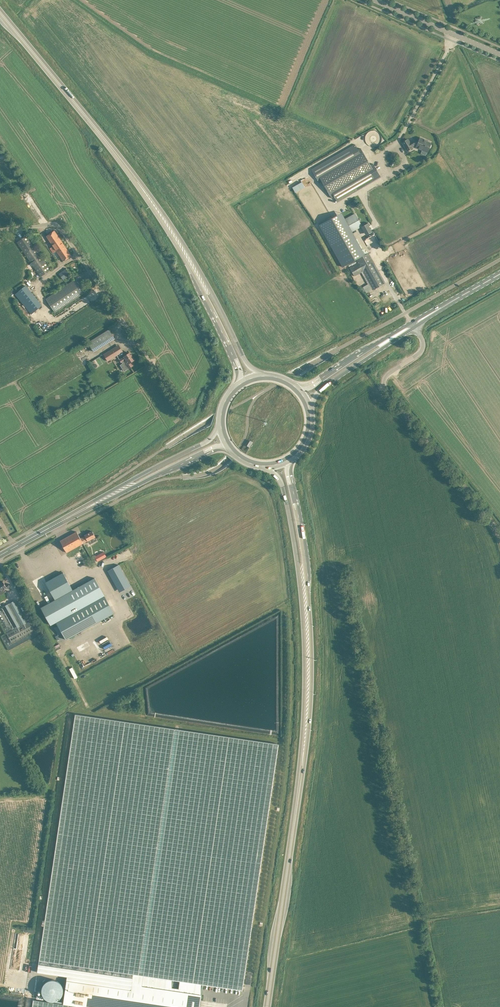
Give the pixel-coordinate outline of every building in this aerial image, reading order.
[(431,143),(426,141),(424,140),(425,139),(420,137),(418,142),(414,140),(410,142),(408,139),(402,142),(407,151),(413,147),(414,146),(415,147),(415,148),(427,153),(431,143)] [(355,144),(311,170),(319,183),(322,181),(331,198),(334,197),(337,202),(381,177),(373,164),(371,165),(361,148),(358,150),(355,144)] [(345,218),(342,220),(349,233),(352,231),(362,226),(355,213),(345,218)] [(53,253),(56,251),(63,261),(71,256),(54,230),(46,236),(53,246),(50,248),(53,253)] [(51,270),(27,235),(17,242),(40,277),(51,270)] [(358,263),(350,267),(354,276),(361,272),(368,284),(371,289),(373,289),(373,290),(385,283),(383,279),(368,253),(366,254),(362,256),(356,259),(358,263)] [(60,273),(59,274),(63,280),(67,277),(70,275),(66,269),(60,273)] [(76,279),(72,281),(46,298),(55,312),(85,292),(76,279)] [(368,284),(361,288),(364,293),(371,289),(368,284)] [(26,285),(15,294),(17,295),(19,299),(24,304),(30,312),(32,314),(39,308),(40,309),(42,307),(41,306),(42,305),(26,285)] [(109,330),(104,333),(110,342),(111,341),(115,339),(111,332),(109,330)] [(103,354),(108,361),(117,355),(113,348),(103,354)] [(124,356),(119,360),(121,362),(122,362),(127,369),(134,365),(131,362),(134,360),(130,352),(124,356)] [(77,532),(60,541),(66,552),(87,541),(88,541),(95,537),(92,531),(85,535),(85,536),(80,538),(77,532)] [(74,557),(72,562),(85,565),(86,560),(74,557)] [(119,564),(107,570),(117,588),(124,584),(127,588),(131,586),(119,564)] [(55,600),(41,607),(51,625),(56,622),(60,628),(66,639),(114,613),(95,578),(73,590),(63,572),(50,580),(52,584),(48,586),(55,600)] [(4,590),(4,589),(6,587),(7,588),(10,586),(8,583),(5,585),(3,581),(0,583),(0,592),(4,590)] [(3,609),(0,610),(0,621),(12,642),(34,630),(29,621),(27,622),(15,600),(2,607),(3,609)] [(72,654),(73,656),(80,652),(78,647),(72,650),(73,653),(72,654)] [(32,1006),(199,1006),(200,1000),(201,994),(200,994),(200,991),(202,992),(203,984),(243,990),(279,744),(75,714),(37,972),(67,976),(63,1003),(33,999),(32,1006)] [(45,998),(48,1000),(52,1001),(56,1000),(59,999),(61,996),(63,993),(63,989),(62,985),(60,983),(57,980),(53,980),(50,980),(47,981),(44,983),(42,986),(42,989),(42,993),(43,996),(45,998)]
